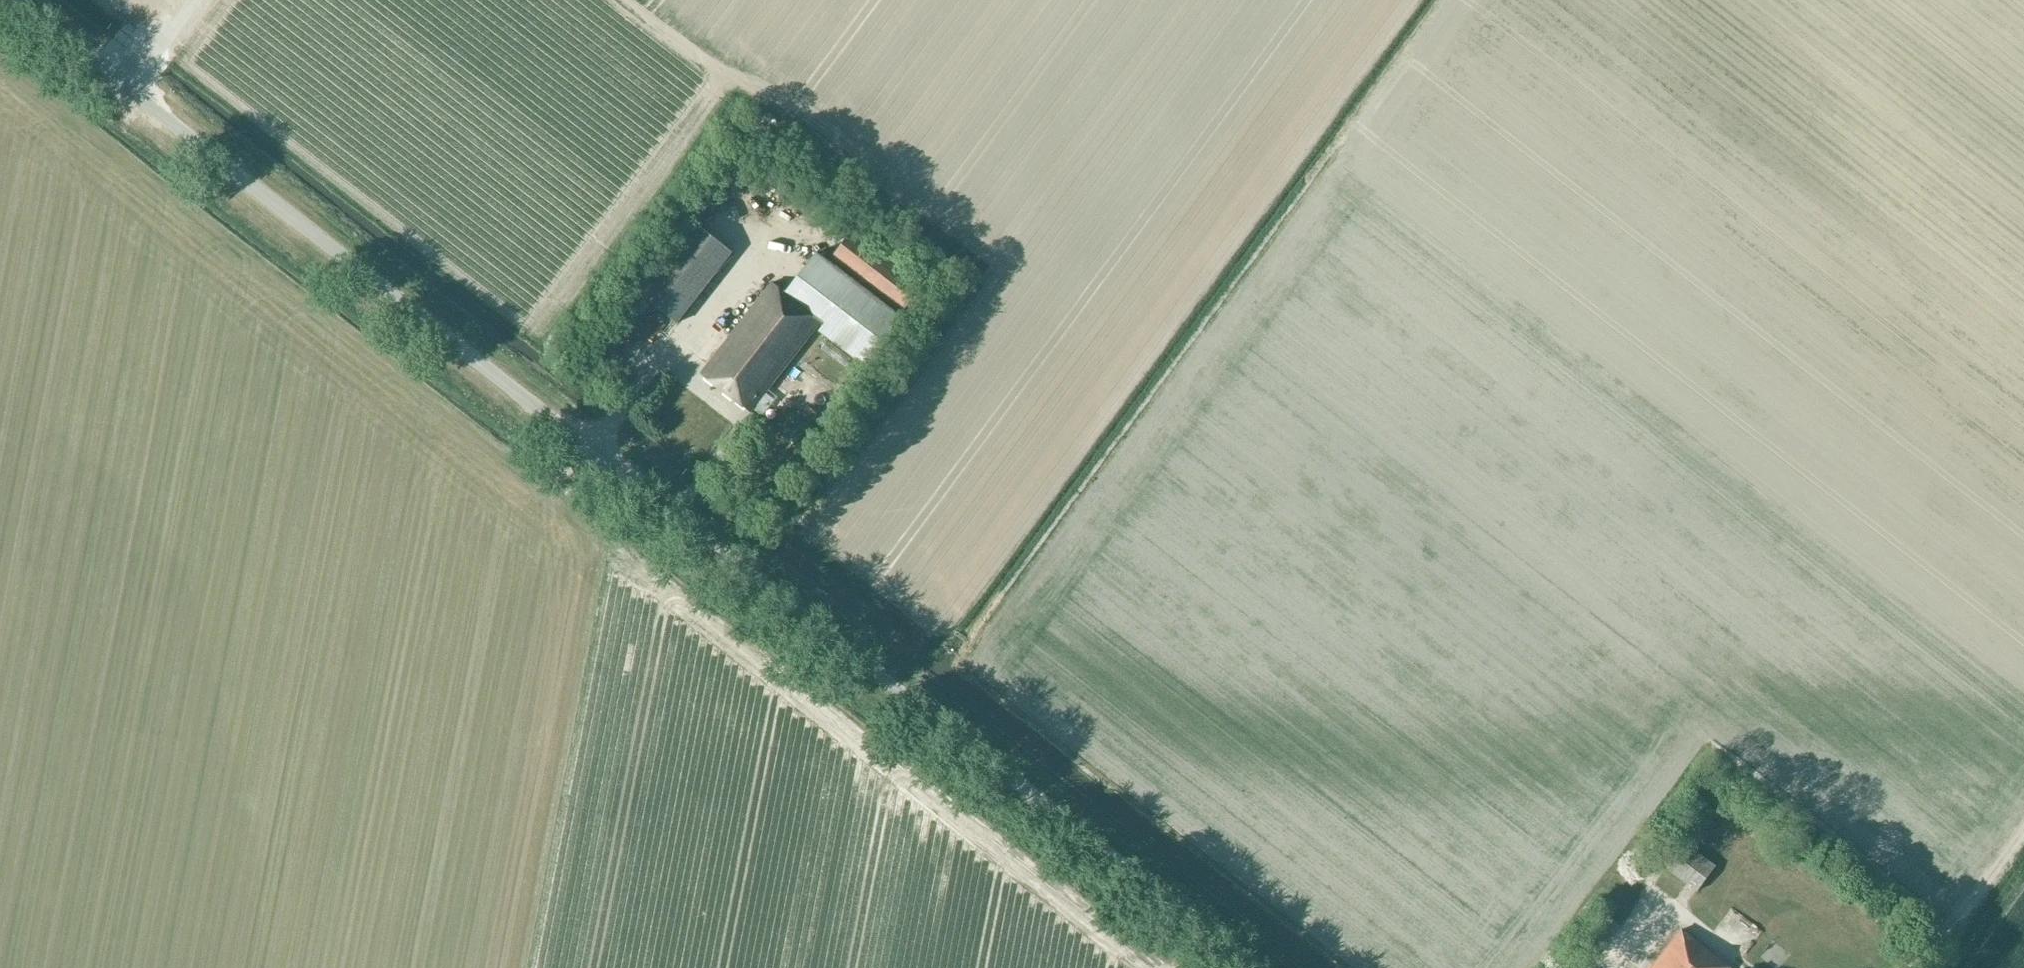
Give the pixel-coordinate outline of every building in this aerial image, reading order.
[(693,222),(638,294),(677,325),(732,253),(693,222)] [(905,319),(900,315),(923,284),(855,230),(830,261),(817,251),(785,294),(772,284),(702,377),(750,413),(822,322),(824,324),(819,332),(868,369),(905,319)] [(809,408),(802,417),(811,423),(818,415),(809,408)] [(1656,862),(1697,893),(1715,867),(1675,837),(1656,862)] [(1729,913),(1708,932),(1723,949),(1744,930),(1729,913)] [(1682,929),(1652,967),(1730,967),(1682,929)]
